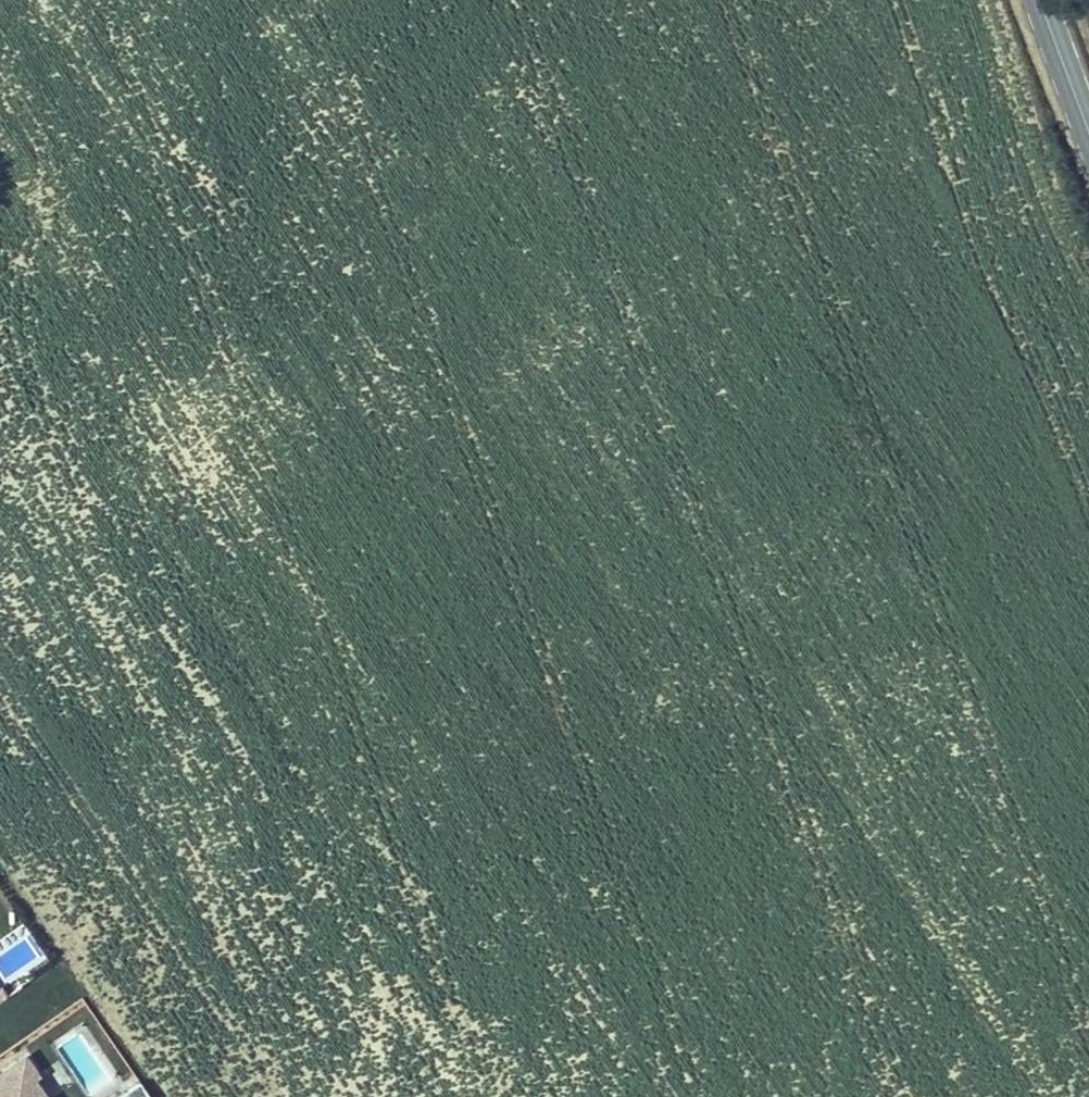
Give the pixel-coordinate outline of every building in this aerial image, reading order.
[(42,958),(27,933),(0,950),(0,972),(5,980),(42,958)] [(24,1080),(29,1077),(16,1059),(0,1070),(0,1096),(35,1096),(24,1080)] [(116,1096),(153,1096),(141,1079),(116,1096)]
